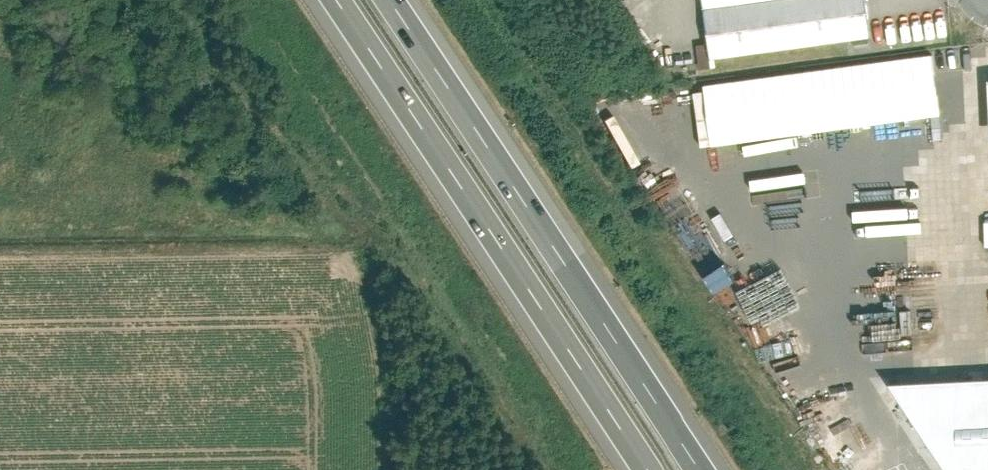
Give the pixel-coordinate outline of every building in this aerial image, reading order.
[(708,58),(869,38),(864,0),(700,0),(708,58)] [(939,54),(736,77),(738,96),(728,97),(734,151),(748,149),(749,153),(785,149),(783,135),(946,117),(939,54)] [(724,81),(670,91),(672,101),(726,92),(724,81)] [(721,292),(741,280),(731,264),(711,275),(721,292)] [(936,382),(941,469),(987,469),(987,379),(936,382)]
